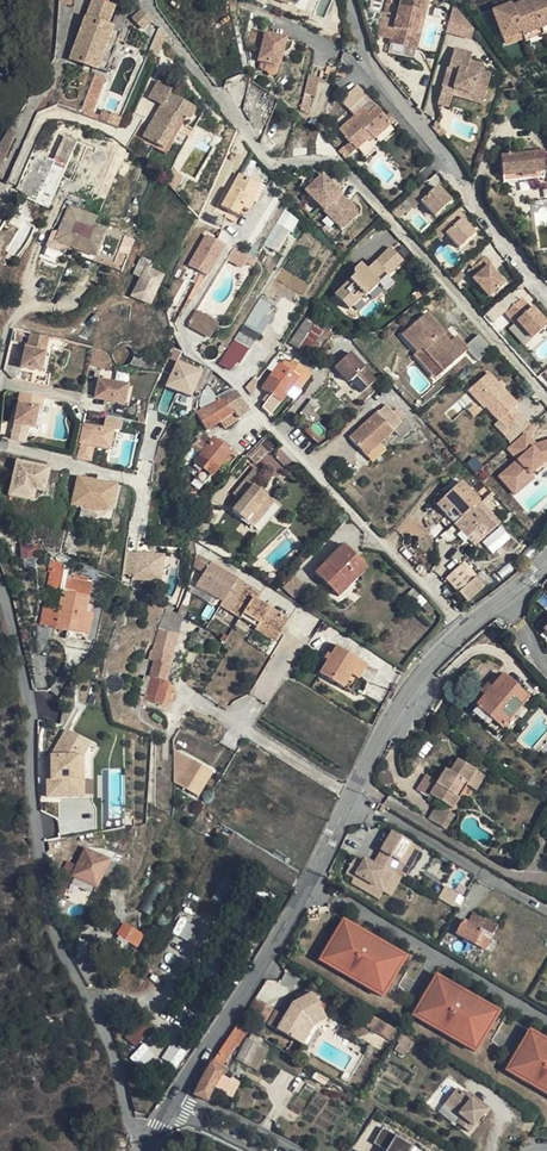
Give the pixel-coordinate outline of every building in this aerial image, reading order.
[(69,59),(98,68),(119,4),(105,0),(88,0),(69,59)] [(381,9),(375,33),(389,37),(388,42),(405,46),(412,19),(421,22),(427,0),(399,0),(396,13),(387,11),(381,9)] [(381,9),(387,11),(390,0),(384,0),(381,9)] [(530,0),(522,3),(523,6),(520,8),(518,5),(511,7),(521,32),(522,35),(541,28),(530,0)] [(530,0),(541,28),(546,26),(546,0),(530,0)] [(510,4),(502,7),(503,10),(500,12),(499,9),(492,11),(502,39),(521,32),(511,7),(510,4)] [(450,14),(447,33),(471,38),(474,19),(450,14)] [(421,22),(412,19),(405,46),(414,48),(421,22)] [(543,35),(541,28),(522,35),(523,39),(524,42),(543,35)] [(290,36),(262,30),(258,47),(265,48),(262,59),(284,64),(290,36)] [(522,35),(521,32),(502,39),(505,46),(523,39),(522,35)] [(405,46),(388,42),(386,50),(412,57),(414,48),(405,46)] [(472,54),(454,49),(448,67),(453,68),(451,74),(447,73),(442,88),(454,91),(455,89),(472,94),(471,101),(482,104),(491,75),(481,72),(483,65),(470,61),(472,54)] [(80,113),(98,121),(100,116),(90,112),(104,78),(95,75),(80,113)] [(318,89),(322,90),(325,79),(308,75),(299,110),(311,113),(318,89)] [(148,98),(160,105),(142,137),(163,148),(181,117),(187,120),(190,118),(193,114),(193,111),(192,108),(168,94),(171,89),(158,82),(148,98)] [(361,85),(344,99),(352,109),(369,95),(361,85)] [(442,88),(437,105),(449,109),(452,96),(471,101),(472,94),(455,89),(454,91),(442,88)] [(369,95),(352,109),(358,116),(367,109),(372,113),(379,107),(369,95)] [(367,109),(343,129),(359,149),(370,140),(374,136),(376,138),(377,139),(394,125),(388,118),(379,107),(372,113),(367,109)] [(117,128),(121,118),(102,111),(100,116),(98,121),(117,128)] [(388,118),(394,125),(398,121),(393,114),(388,118)] [(437,124),(433,127),(443,139),(447,136),(437,124)] [(7,130),(0,141),(0,168),(16,135),(7,130)] [(64,136),(35,202),(47,207),(77,141),(64,136)] [(540,153),(500,157),(504,192),(543,188),(540,153)] [(248,211),(253,202),(251,201),(259,185),(239,173),(221,206),(237,216),(242,207),(248,211)] [(321,175),(309,193),(337,226),(355,211),(331,182),(328,184),(321,175)] [(251,201),(253,202),(256,203),(264,188),(259,185),(251,201)] [(433,193),(425,185),(408,199),(416,209),(423,203),(437,218),(454,204),(440,187),(433,193)] [(278,252),(298,218),(284,209),(264,244),(278,252)] [(355,211),(337,226),(345,235),(363,220),(355,211)] [(467,218),(460,211),(436,232),(441,237),(442,239),(447,234),(460,249),(476,235),(468,226),(463,221),(467,218)] [(66,214),(66,213),(55,240),(81,251),(91,224),(66,214)] [(467,218),(463,221),(468,226),(472,223),(467,218)] [(91,224),(81,251),(94,256),(105,230),(91,224)] [(105,230),(94,256),(113,263),(123,237),(105,230)] [(441,237),(436,232),(431,237),(435,242),(441,237)] [(431,237),(421,245),(426,250),(435,242),(431,237)] [(468,263),(474,270),(487,258),(481,251),(468,263)] [(240,267),(243,261),(230,253),(223,265),(236,273),(240,267)] [(359,264),(354,269),(370,289),(378,282),(374,279),(392,263),(383,254),(366,271),(359,264)] [(240,267),(248,273),(252,266),(243,261),(240,267)] [(370,289),(354,269),(354,271),(355,273),(335,294),(350,308),(363,295),(365,296),(371,290),(370,289)] [(461,270),(451,279),(456,285),(467,276),(461,270)] [(474,270),(469,274),(474,280),(479,276),(474,270)] [(494,276),(482,289),(490,299),(506,285),(497,274),(494,276)] [(524,284),(518,289),(522,294),(527,289),(524,284)] [(482,289),(480,287),(472,293),(483,305),(490,299),(482,289)] [(156,303),(129,290),(122,305),(149,319),(156,303)] [(522,300),(519,303),(513,295),(500,306),(507,314),(516,325),(519,323),(533,340),(546,328),(546,324),(538,314),(536,316),(534,313),(536,311),(533,308),(531,310),(522,300)] [(448,341),(442,334),(443,333),(442,332),(425,312),(401,332),(416,350),(421,346),(441,370),(466,349),(476,360),(490,349),(477,333),(463,345),(455,335),(451,338),(448,341)] [(205,341),(212,329),(191,316),(184,328),(205,341)] [(298,347),(313,325),(306,320),(291,342),(298,347)] [(519,323),(516,325),(511,329),(526,347),(533,340),(519,323)] [(243,324),(237,335),(234,339),(248,347),(250,349),(259,334),(243,324)] [(306,352),(321,331),(313,325),(298,347),(306,352)] [(448,341),(451,338),(445,330),(442,332),(443,333),(442,334),(448,341)] [(54,336),(36,331),(32,348),(30,348),(26,365),(43,369),(40,382),(52,386),(55,372),(50,371),(45,370),(50,353),(54,336)] [(248,347),(234,339),(224,354),(237,362),(248,347)] [(441,370),(421,346),(416,350),(414,353),(434,376),(441,370)] [(350,350),(333,367),(360,395),(377,378),(350,350)] [(55,355),(50,353),(45,370),(50,371),(55,355)] [(165,386),(192,396),(203,368),(175,358),(165,386)] [(298,391),(310,373),(308,372),(292,360),(289,363),(284,360),(281,365),(297,377),(292,385),(298,391)] [(278,387),(286,393),(292,385),(297,377),(281,365),(279,363),(277,366),(273,372),(283,380),(278,387)] [(268,391),(280,400),(280,401),(286,393),(278,387),(283,380),(273,372),(262,386),(268,391)] [(486,372),(471,385),(487,404),(483,407),(503,429),(507,427),(515,419),(518,417),(511,408),(515,405),(501,388),(496,383),(486,372)] [(254,377),(244,389),(250,397),(253,393),(257,382),(257,381),(254,377)] [(128,405),(133,386),(103,379),(99,398),(128,405)] [(293,397),(298,391),(292,385),(286,393),(293,397)] [(466,389),(483,408),(483,407),(487,404),(471,385),(466,389)] [(138,387),(133,386),(128,405),(133,407),(138,387)] [(33,424),(38,425),(42,407),(45,407),(48,396),(25,390),(17,420),(33,424)] [(236,391),(223,398),(233,411),(231,413),(236,419),(249,411),(244,404),(236,391)] [(262,407),(269,414),(270,414),(280,400),(268,391),(263,398),(266,401),(262,407)] [(214,402),(196,412),(207,429),(212,426),(220,421),(231,413),(233,411),(223,398),(214,402)] [(366,456),(380,444),(393,431),(392,430),(401,422),(386,405),(377,413),(376,412),(349,437),(366,456)] [(42,407),(38,425),(43,426),(48,408),(45,407),(42,407)] [(236,419),(231,413),(220,421),(224,428),(236,419)] [(122,430),(124,421),(111,417),(108,426),(122,430)] [(515,436),(524,429),(515,419),(507,427),(515,436)] [(17,420),(14,436),(29,441),(33,424),(17,420)] [(85,422),(80,440),(85,442),(81,457),(94,460),(98,446),(112,450),(117,431),(85,422)] [(529,429),(507,446),(517,458),(498,473),(513,492),(533,476),(529,472),(544,460),(546,459),(546,438),(538,440),(529,429)] [(117,431),(112,450),(118,451),(123,433),(117,431)] [(197,457),(193,463),(207,475),(210,471),(216,462),(226,448),(215,440),(210,446),(207,443),(210,440),(206,437),(203,435),(195,445),(202,451),(209,457),(204,462),(197,457)] [(385,450),(380,444),(366,456),(372,462),(385,450)] [(209,457),(202,451),(197,457),(204,462),(209,457)] [(20,459),(12,493),(35,498),(44,493),(53,495),(59,468),(20,459)] [(255,467),(248,475),(256,483),(263,474),(255,467)] [(232,510),(252,527),(273,502),(254,485),(256,483),(248,475),(233,493),(240,499),(232,510)] [(80,479),(78,490),(92,494),(95,483),(80,479)] [(464,514),(479,501),(460,480),(442,497),(461,517),(464,514)] [(78,490),(74,506),(83,509),(93,511),(105,514),(113,510),(118,488),(95,483),(92,494),(78,490)] [(499,522),(479,501),(464,514),(473,524),(469,527),(481,539),(499,522)] [(473,524),(464,514),(461,517),(455,523),(463,532),(469,527),(473,524)] [(366,568),(343,545),(315,573),(338,596),(366,568)] [(21,547),(21,557),(33,557),(33,547),(21,547)] [(164,578),(164,551),(124,552),(125,579),(164,578)] [(212,558),(205,570),(211,574),(204,585),(224,598),(231,587),(238,591),(244,582),(245,579),(239,575),(212,558)] [(466,602),(489,581),(478,568),(455,590),(466,602)] [(211,574),(205,570),(198,581),(204,585),(211,574)] [(62,592),(88,597),(91,582),(65,576),(62,592)] [(303,587),(293,578),(285,587),(296,596),(303,587)] [(230,609),(257,626),(257,625),(260,622),(278,633),(288,619),(257,599),(262,590),(248,581),(247,583),(230,609)] [(231,587),(224,598),(221,603),(230,609),(247,583),(244,582),(238,591),(231,587)] [(80,633),(84,613),(88,597),(62,592),(58,609),(54,628),(67,631),(80,633)] [(182,604),(178,614),(183,616),(184,617),(188,607),(182,604)] [(42,625),(54,628),(58,609),(46,607),(42,625)] [(159,627),(152,649),(172,654),(177,633),(183,616),(178,614),(165,607),(159,627)] [(91,615),(84,613),(80,633),(87,635),(91,615)] [(257,625),(257,626),(255,628),(274,639),(278,633),(260,622),(257,625)] [(87,635),(80,633),(67,631),(66,638),(86,642),(87,635)] [(342,688),(359,661),(336,647),(319,674),(342,688)] [(172,654),(152,649),(150,648),(147,659),(143,674),(137,697),(161,704),(168,682),(165,681),(172,654)] [(143,674),(147,659),(141,657),(137,672),(143,674)] [(365,666),(359,661),(342,688),(348,692),(365,666)] [(484,695),(475,706),(500,728),(503,725),(513,713),(527,696),(502,674),(491,687),(486,683),(479,691),(484,695)] [(500,728),(475,706),(470,712),(496,733),(500,728)] [(517,718),(513,713),(503,725),(508,729),(517,718)] [(93,740),(65,728),(50,754),(51,779),(46,779),(46,797),(85,797),(85,754),(93,740)] [(174,759),(174,782),(192,792),(206,767),(173,748),(174,759)] [(452,809),(475,771),(457,759),(448,771),(444,769),(437,781),(428,776),(418,791),(429,797),(430,794),(452,809)] [(206,767),(192,792),(197,795),(211,771),(206,767)] [(428,818),(444,825),(449,814),(433,807),(428,818)] [(356,876),(376,887),(381,879),(389,883),(412,844),(392,833),(374,865),(365,861),(363,863),(355,859),(346,874),(354,879),(356,876)] [(111,880),(118,865),(84,849),(72,875),(96,887),(101,875),(111,880)] [(381,879),(376,887),(384,891),(389,883),(381,879)] [(439,898),(455,904),(459,893),(444,887),(439,898)] [(486,951),(498,926),(474,912),(469,922),(464,919),(456,934),(486,951)] [(318,960),(384,996),(408,952),(342,916),(318,960)] [(142,935),(123,924),(117,935),(135,947),(142,935)] [(477,1051),(501,1006),(435,972),(411,1016),(477,1051)] [(297,1000),(310,993),(308,988),(295,995),(297,1000)] [(309,1021),(321,1013),(310,993),(297,1000),(291,1004),(283,1017),(275,1030),(295,1041),(309,1021)] [(266,1024),(275,1030),(283,1017),(274,1011),(266,1024)] [(325,1020),(321,1013),(309,1021),(295,1041),(302,1045),(314,1026),(325,1020)] [(135,1047),(154,1025),(143,1016),(124,1037),(135,1047)] [(387,1028),(375,1021),(367,1017),(364,1023),(390,1038),(393,1032),(387,1028)] [(377,1017),(375,1021),(387,1028),(389,1024),(377,1017)] [(504,1070),(546,1094),(546,1037),(529,1026),(504,1070)] [(268,1049),(242,1036),(240,1037),(236,1045),(227,1038),(212,1061),(210,1061),(202,1075),(192,1095),(206,1102),(207,1100),(217,1081),(218,1081),(225,1070),(222,1068),(229,1056),(257,1071),(268,1049)] [(145,1066),(155,1054),(142,1043),(132,1056),(145,1066)] [(161,1058),(177,1067),(186,1053),(170,1044),(161,1058)] [(299,1060),(280,1049),(275,1058),(293,1069),(299,1060)] [(477,1138),(491,1114),(474,1105),(471,1111),(455,1102),(449,1113),(468,1123),(465,1131),(477,1138)] [(374,1144),(385,1149),(384,1150),(411,1150),(414,1143),(381,1128),(374,1144)]
